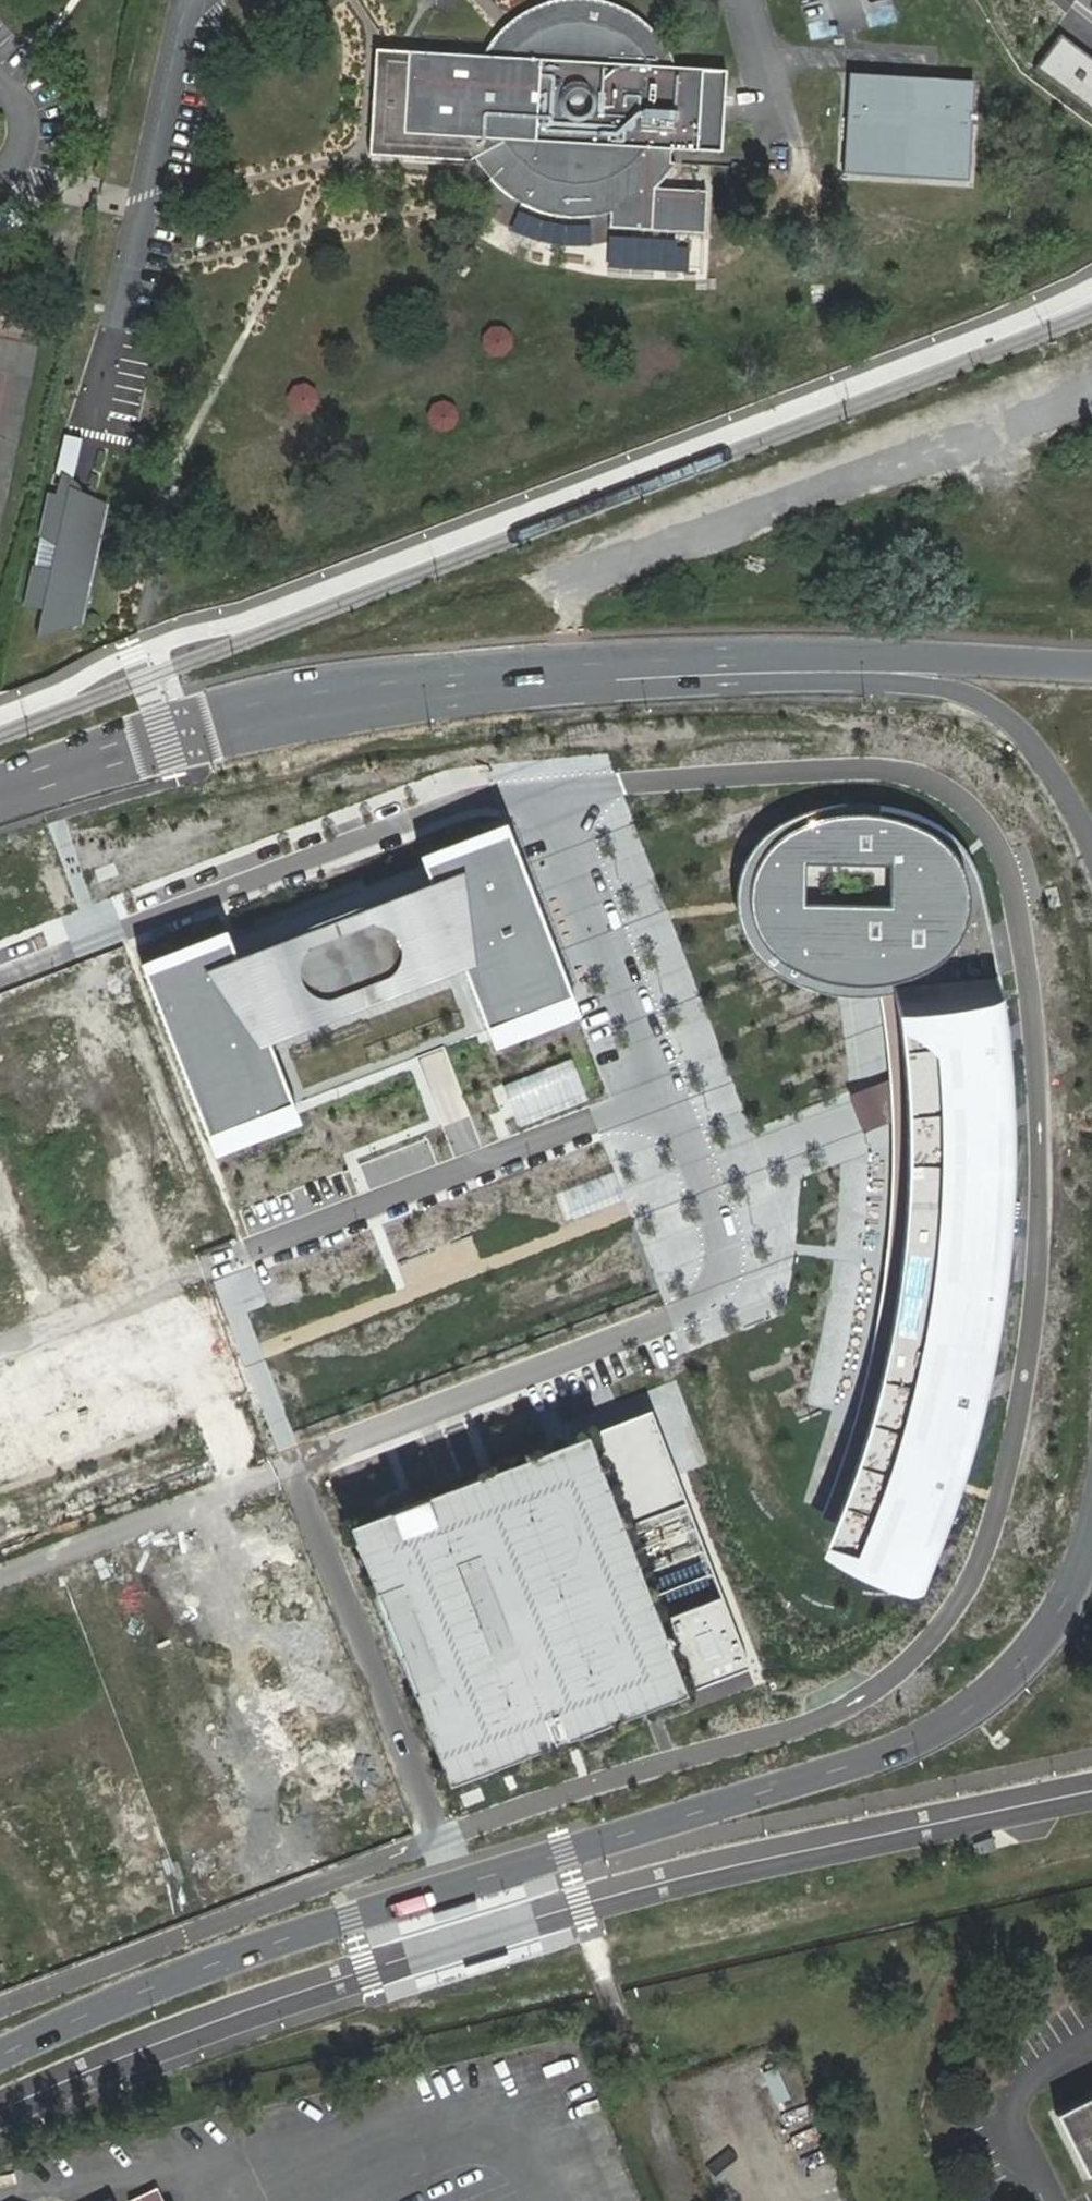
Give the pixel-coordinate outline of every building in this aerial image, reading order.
[(673,164),(669,163),(670,150),(724,154),(725,113),(726,90),(726,87),(728,71),(674,67),(669,50),(659,35),(645,22),(635,14),(626,9),(607,0),(605,0),(558,0),(554,1),(536,8),(518,17),(503,30),(492,44),(485,57),(378,50),(378,66),(375,94),(371,153),(395,153),(446,157),(468,161),(477,157),(482,166),(487,172),(490,178),(508,197),(538,211),(568,217),(594,216),(611,213),(610,228),(703,233),(705,193),(654,190),(654,187),(662,180),(670,172),(673,164)] [(968,181),(974,82),(849,74),(843,173),(968,181)] [(49,491),(26,603),(24,606),(44,610),(38,638),(86,620),(108,502),(85,490),(82,488),(77,480),(70,475),(64,472),(58,493),(49,491)] [(794,829),(775,838),(759,851),(750,864),(741,889),(743,917),(752,942),(766,964),(790,978),(813,984),(840,990),(868,990),(889,986),(921,974),(946,953),(959,924),(960,898),(952,871),(936,849),(917,834),(889,822),(857,818),(813,821),(794,829)] [(222,933),(132,968),(206,1160),(297,1125),(267,1046),(279,1042),(449,977),(453,975),(485,1055),(578,1019),(503,825),(409,861),(419,886),(232,958),(222,933)] [(991,985),(883,1000),(890,1059),(896,1101),(896,1156),(896,1218),(889,1278),(877,1340),(864,1406),(844,1473),(809,1560),(915,1589),(935,1542),(965,1455),(982,1391),(993,1315),(1001,1245),(1005,1169),(1005,1077),(991,985)] [(650,1410),(587,1434),(687,1694),(751,1670),(650,1410)] [(453,1487),(349,1528),(446,1785),(687,1694),(587,1434),(474,1478),(453,1487)] [(1059,2112),(1089,2175),(1091,2173),(1091,2095),(1059,2112)]
